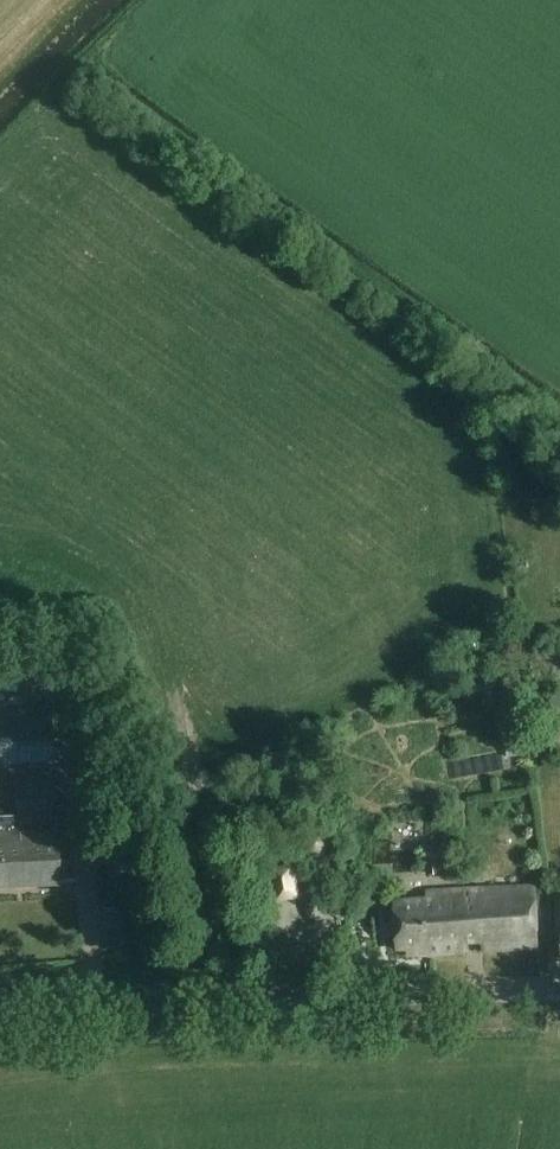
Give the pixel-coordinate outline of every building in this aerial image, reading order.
[(0,711),(0,767),(53,764),(50,709),(0,711)] [(55,885),(50,780),(12,781),(13,798),(4,798),(3,782),(0,782),(0,888),(55,885)] [(445,864),(433,865),(433,874),(445,874),(445,864)] [(262,904),(298,897),(293,867),(257,873),(262,904)] [(538,949),(535,886),(428,891),(429,900),(395,901),(397,950),(405,949),(406,956),(465,954),(465,944),(485,943),(485,951),(538,949)]
